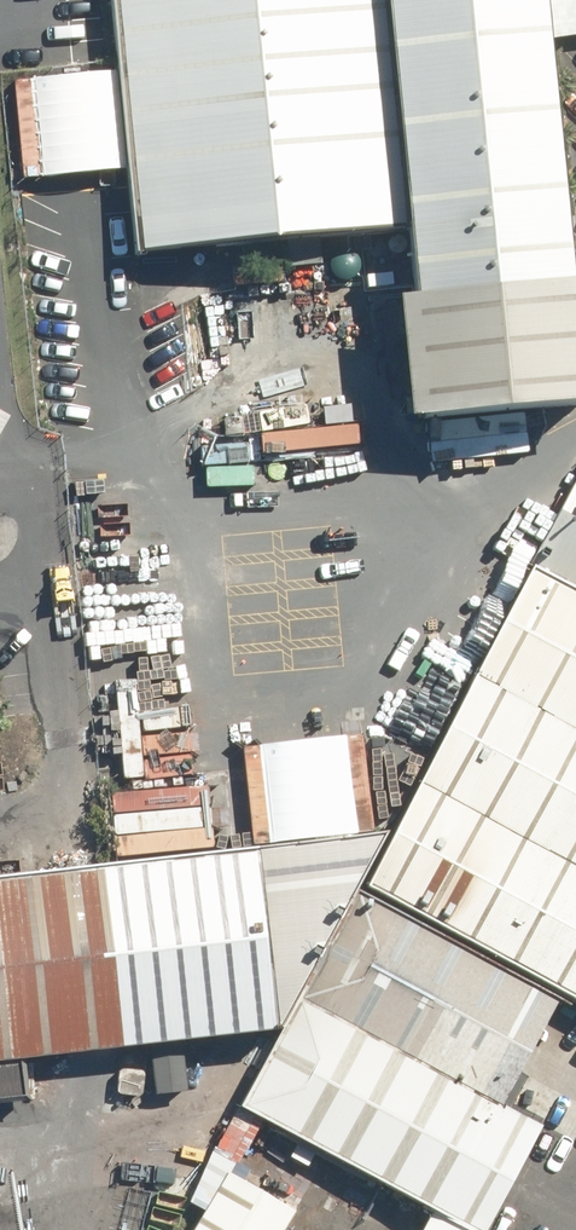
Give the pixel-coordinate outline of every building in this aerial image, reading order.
[(144,263),(408,236),(384,0),(117,0),(144,263)] [(408,236),(414,297),(575,281),(575,260),(549,0),(384,0),(408,236)] [(560,42),(575,40),(575,0),(554,0),(560,42)] [(414,297),(427,422),(575,407),(575,281),(414,297)] [(534,563),(575,586),(575,485),(534,563)] [(474,673),(575,728),(575,586),(534,563),(474,673)] [(419,775),(575,859),(575,728),(474,673),(419,775)] [(357,890),(575,1008),(575,859),(419,775),(357,890)] [(0,856),(0,1029),(295,1002),(398,806),(0,856)] [(357,890),(298,998),(502,1107),(560,999),(357,890)] [(298,998),(242,1101),(482,1229),(483,1229),(539,1127),(502,1107),(298,998)] [(223,1141),(168,1229),(263,1229),(292,1184),(223,1141)] [(397,1196),(378,1229),(457,1229),(397,1196)]
